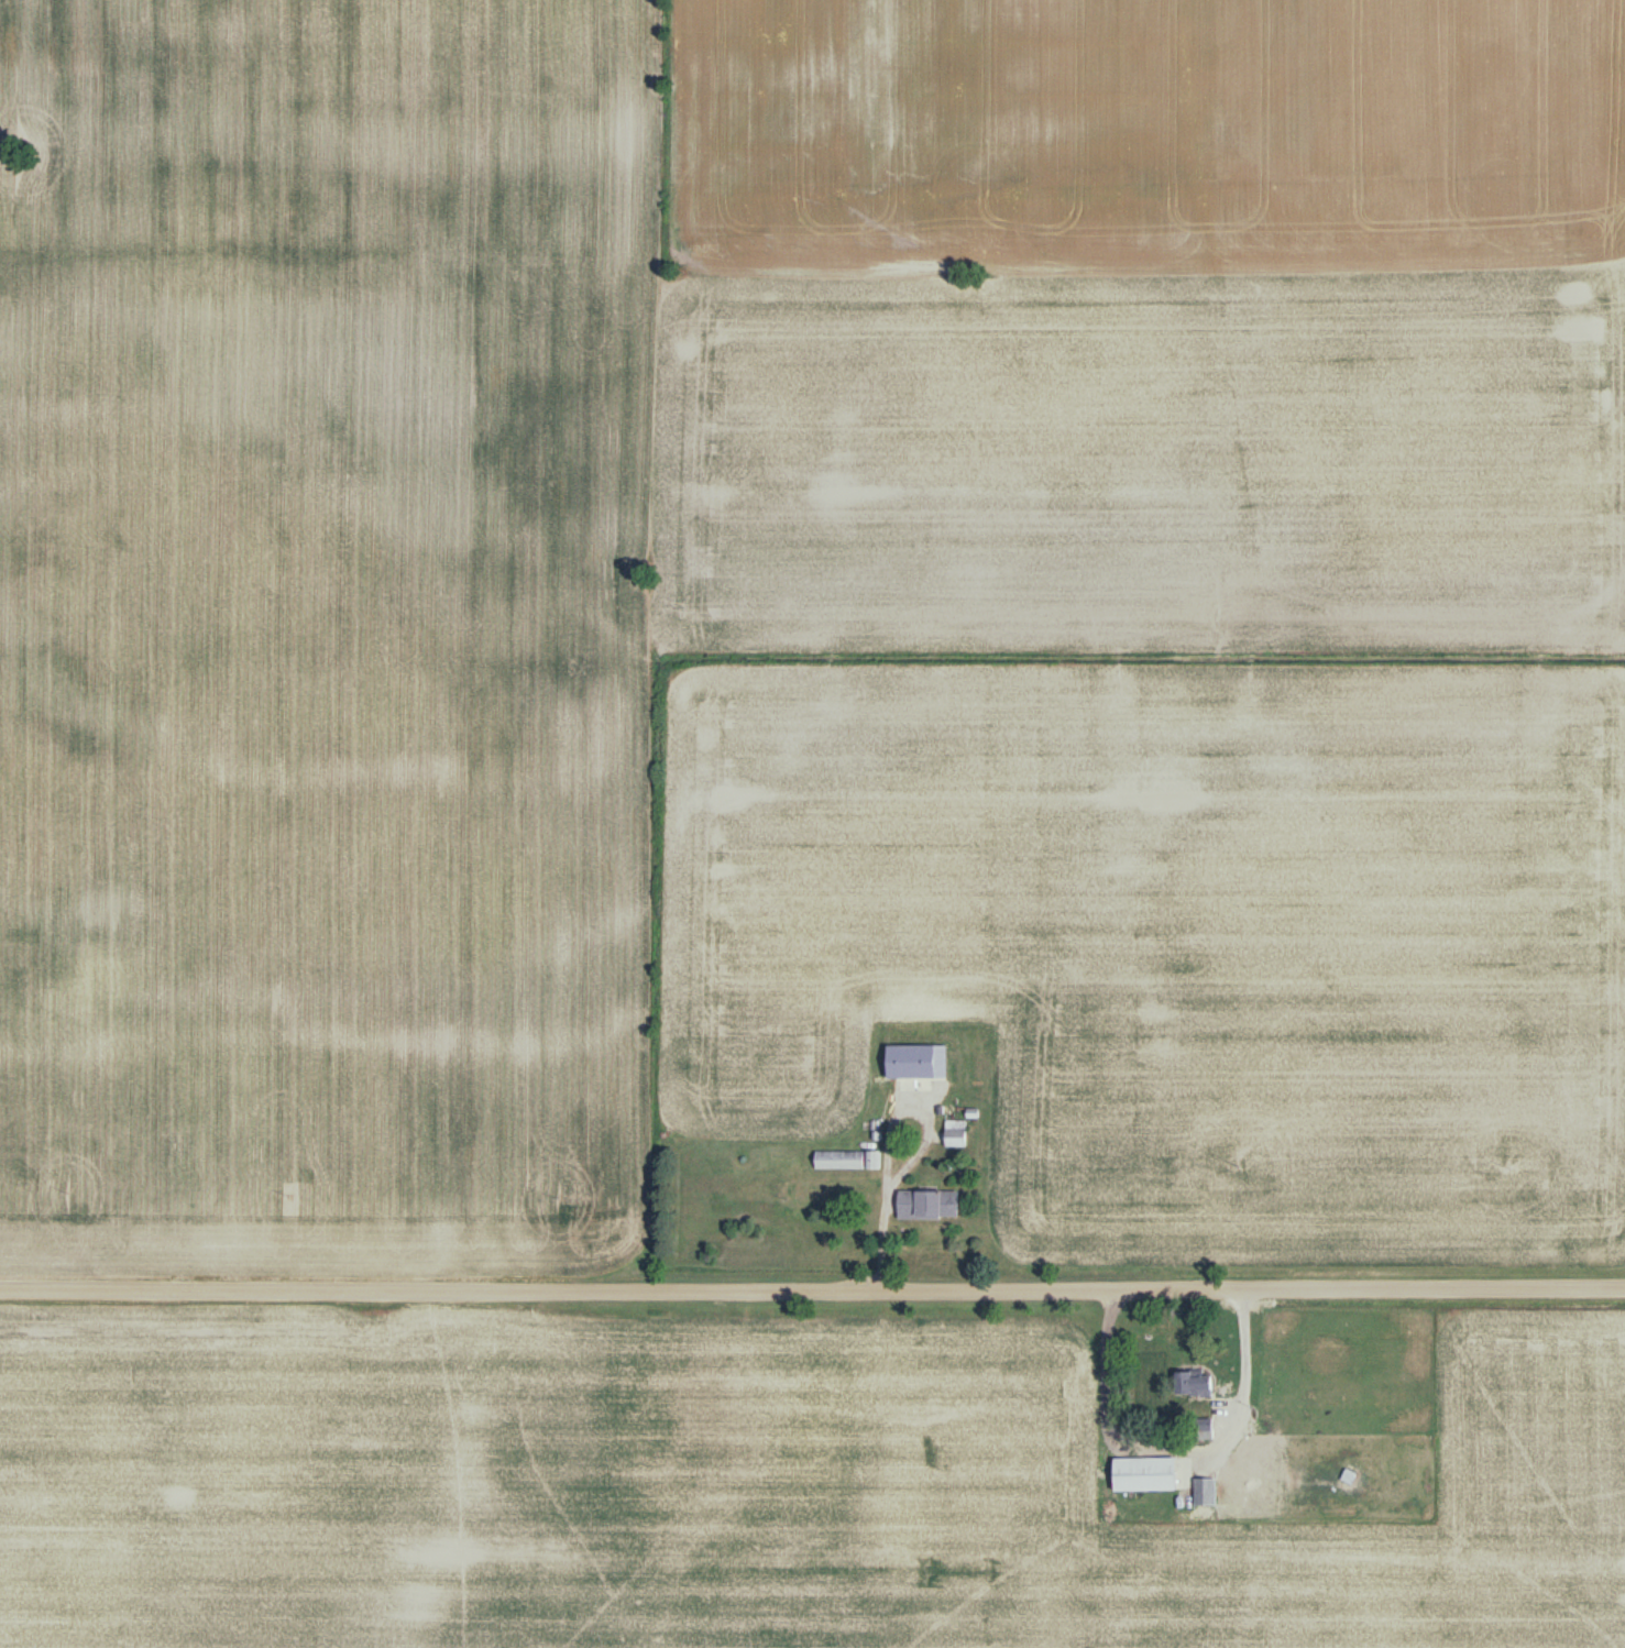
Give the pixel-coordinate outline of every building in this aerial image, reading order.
[(937,1078),(937,1048),(883,1048),(883,1078),(937,1078)] [(965,1150),(965,1123),(945,1123),(945,1150),(965,1150)] [(880,1172),(880,1154),(814,1154),(814,1172),(880,1172)] [(957,1194),(897,1194),(897,1222),(957,1222),(957,1194)] [(1211,1375),(1174,1375),(1174,1399),(1211,1399),(1211,1375)] [(1211,1441),(1209,1430),(1198,1431),(1200,1442),(1211,1441)] [(1112,1462),(1112,1495),(1176,1495),(1176,1462),(1112,1462)] [(1194,1510),(1216,1509),(1216,1481),(1194,1482),(1194,1510)]
